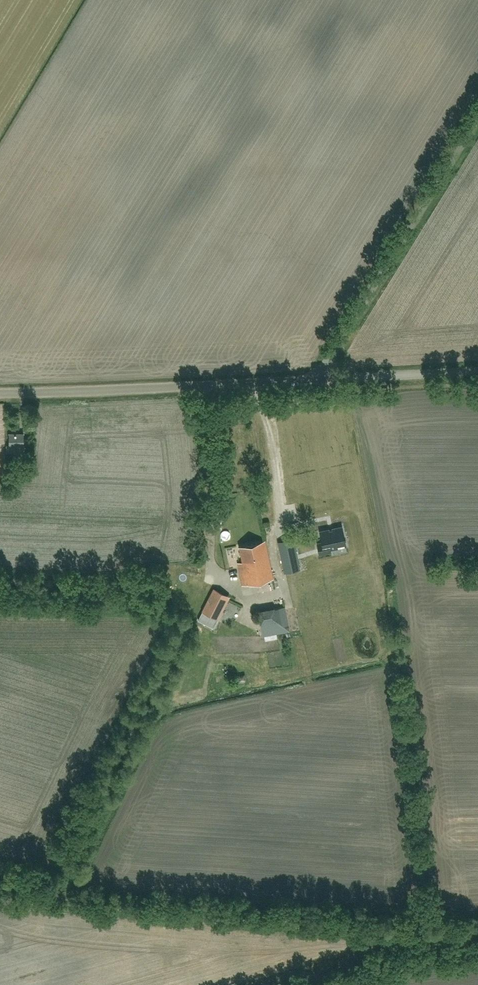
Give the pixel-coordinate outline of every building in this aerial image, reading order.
[(24,451),(24,433),(10,433),(10,445),(7,445),(7,451),(24,451)] [(323,542),(318,543),(320,553),(331,551),(330,548),(338,547),(337,544),(345,543),(345,545),(346,545),(344,537),(345,537),(344,535),(342,526),(333,528),(333,530),(329,531),(329,529),(320,531),(323,542)] [(288,540),(278,542),(285,572),(300,569),(294,542),(288,543),(288,540)] [(242,585),(273,579),(265,541),(239,546),(243,564),(238,566),(242,585)] [(214,589),(206,606),(220,613),(226,602),(226,601),(226,602),(220,598),(220,597),(219,596),(220,592),(221,593),(221,592),(214,589)] [(263,636),(290,631),(285,606),(259,611),(263,636)]
